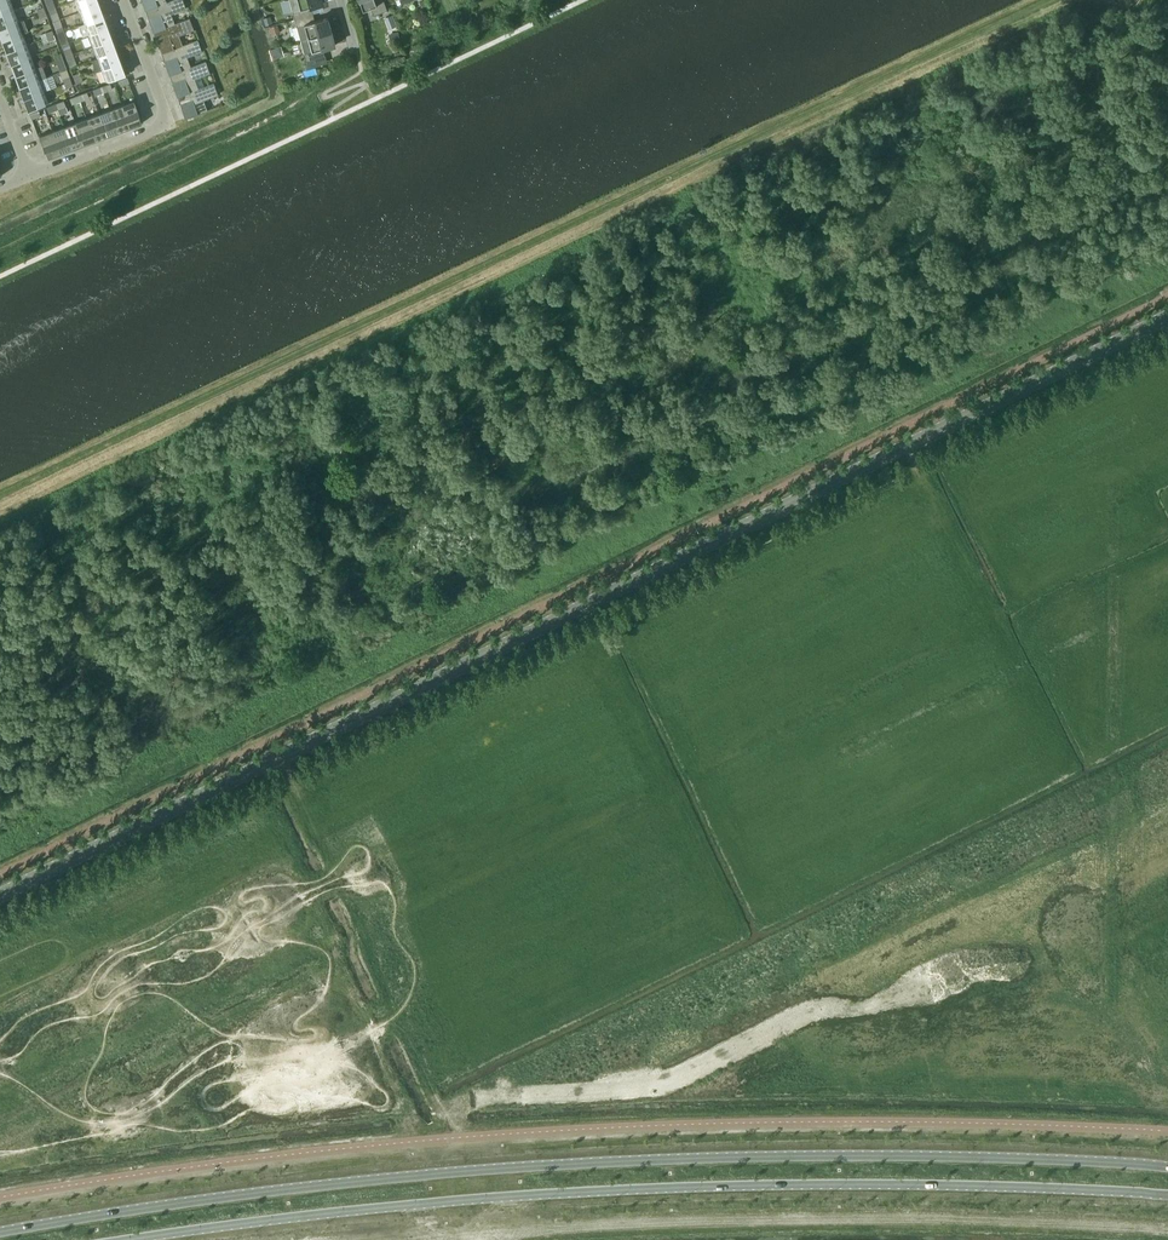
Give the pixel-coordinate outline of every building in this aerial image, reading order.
[(10,0),(4,0),(0,2),(0,15),(14,10),(10,0)] [(80,11),(100,4),(99,0),(76,0),(80,11)] [(142,2),(143,3),(144,4),(145,4),(146,4),(147,4),(149,8),(167,1),(166,0),(142,0),(142,2)] [(171,14),(186,8),(183,0),(170,0),(167,1),(149,8),(145,9),(150,23),(151,24),(151,25),(152,25),(153,26),(154,26),(155,25),(157,30),(175,23),(171,14)] [(295,19),(313,14),(311,6),(324,3),(323,0),(290,0),(293,11),(295,19)] [(363,10),(371,7),(374,15),(388,10),(384,0),(360,0),(363,10)] [(430,6),(428,0),(423,0),(420,1),(423,9),(430,6)] [(105,15),(100,4),(80,11),(81,13),(85,22),(85,23),(105,15)] [(60,19),(56,7),(49,10),(53,21),(60,19)] [(18,21),(14,10),(0,15),(0,28),(18,21)] [(299,32),(302,39),(332,31),(328,17),(315,21),(313,14),(295,19),(299,32)] [(89,34),(109,27),(105,15),(85,23),(80,25),(84,35),(89,33),(89,34)] [(264,18),(266,25),(273,23),(271,16),(264,18)] [(175,23),(157,30),(153,31),(159,45),(159,46),(160,47),(161,47),(162,47),(163,47),(165,51),(183,45),(179,35),(194,30),(190,17),(175,23)] [(18,21),(0,28),(0,33),(3,40),(22,33),(22,32),(28,30),(24,19),(18,21)] [(53,21),(57,33),(64,30),(60,19),(53,21)] [(270,27),(272,34),(280,32),(278,25),(270,27)] [(113,38),(109,27),(89,34),(93,46),(113,38)] [(64,30),(57,33),(61,44),(68,41),(64,30)] [(302,39),(305,53),(307,61),(325,56),(323,48),(336,45),(332,31),(302,39)] [(399,32),(389,33),(390,41),(400,39),(399,32)] [(27,44),(22,33),(3,40),(7,52),(27,44)] [(118,50),(113,38),(93,46),(98,57),(118,50)] [(173,73),(191,66),(187,57),(202,51),(198,39),(183,45),(165,51),(161,53),(167,67),(167,68),(168,68),(169,69),(170,69),(171,69),(173,73)] [(11,63),(31,56),(27,44),(7,52),(11,63)] [(102,69),(122,62),(118,50),(98,57),(93,59),(94,71),(102,69)] [(11,63),(16,75),(35,67),(31,56),(11,63)] [(206,61),(191,66),(173,73),(169,74),(175,88),(175,89),(176,89),(176,90),(177,90),(178,90),(179,90),(181,94),(199,88),(195,79),(210,73),(206,61)] [(126,74),(122,62),(102,69),(106,81),(126,74)] [(40,79),(35,67),(16,75),(20,86),(40,79)] [(20,86),(24,98),(44,91),(51,88),(47,76),(40,79),(20,86)] [(127,76),(119,80),(121,85),(129,82),(127,76)] [(222,104),(207,110),(203,100),(218,94),(214,82),(199,88),(181,94),(177,96),(183,110),(183,111),(184,111),(185,112),(186,112),(187,112),(189,116),(189,117),(222,104)] [(110,83),(102,86),(104,92),(112,89),(110,83)] [(104,92),(102,86),(93,89),(95,95),(104,92)] [(48,103),(44,91),(24,98),(29,110),(48,103)] [(87,92),(78,95),(80,100),(89,97),(87,92)] [(80,100),(78,95),(70,98),(72,104),(80,100)] [(64,100),(55,103),(57,109),(66,106),(64,100)] [(130,127),(132,127),(142,123),(139,115),(140,115),(134,100),(122,104),(130,127)] [(57,109),(55,103),(47,106),(49,112),(57,109)] [(119,131),(130,127),(122,104),(110,109),(119,131)] [(107,136),(119,131),(110,109),(99,113),(107,136)] [(30,113),(32,119),(40,115),(38,110),(30,113)] [(107,136),(99,113),(87,117),(95,140),(107,136)] [(84,144),(85,144),(95,140),(87,117),(75,122),(84,144)] [(72,149),(84,144),(75,122),(64,126),(72,149)] [(60,153),(72,149),(64,126),(52,130),(60,153)] [(49,157),(60,153),(52,130),(40,135),(45,150),(46,150),(49,157)]
